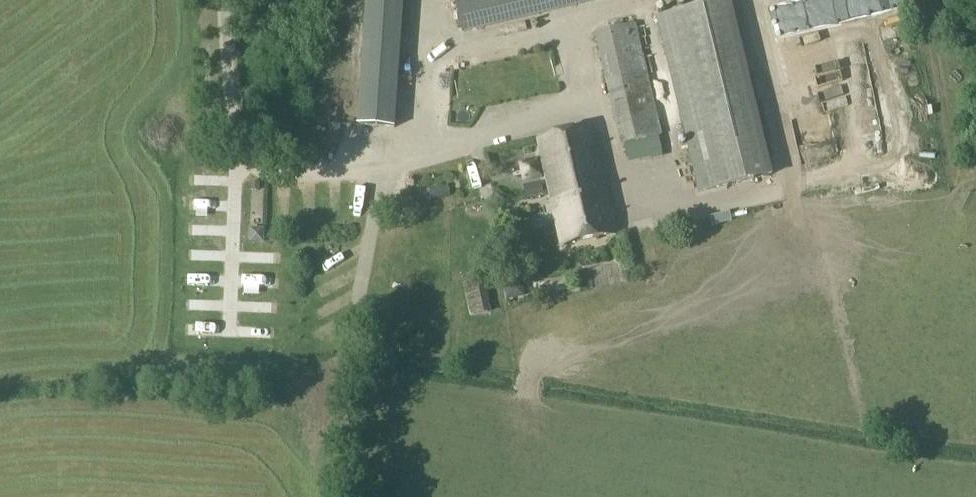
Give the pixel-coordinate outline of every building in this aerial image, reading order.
[(404,0),(367,0),(358,125),(394,127),(404,0)] [(463,31),(594,0),(456,0),(463,31)] [(730,1),(658,18),(699,192),(771,174),(730,1)] [(822,17),(826,42),(854,38),(850,13),(822,17)] [(623,153),(663,144),(661,136),(662,136),(635,23),(594,33),(621,144),(620,144),(623,153)] [(615,233),(591,129),(538,141),(561,245),(615,233)] [(431,199),(450,195),(447,184),(428,188),(431,199)] [(469,317),(491,312),(483,274),(461,278),(469,317)]
